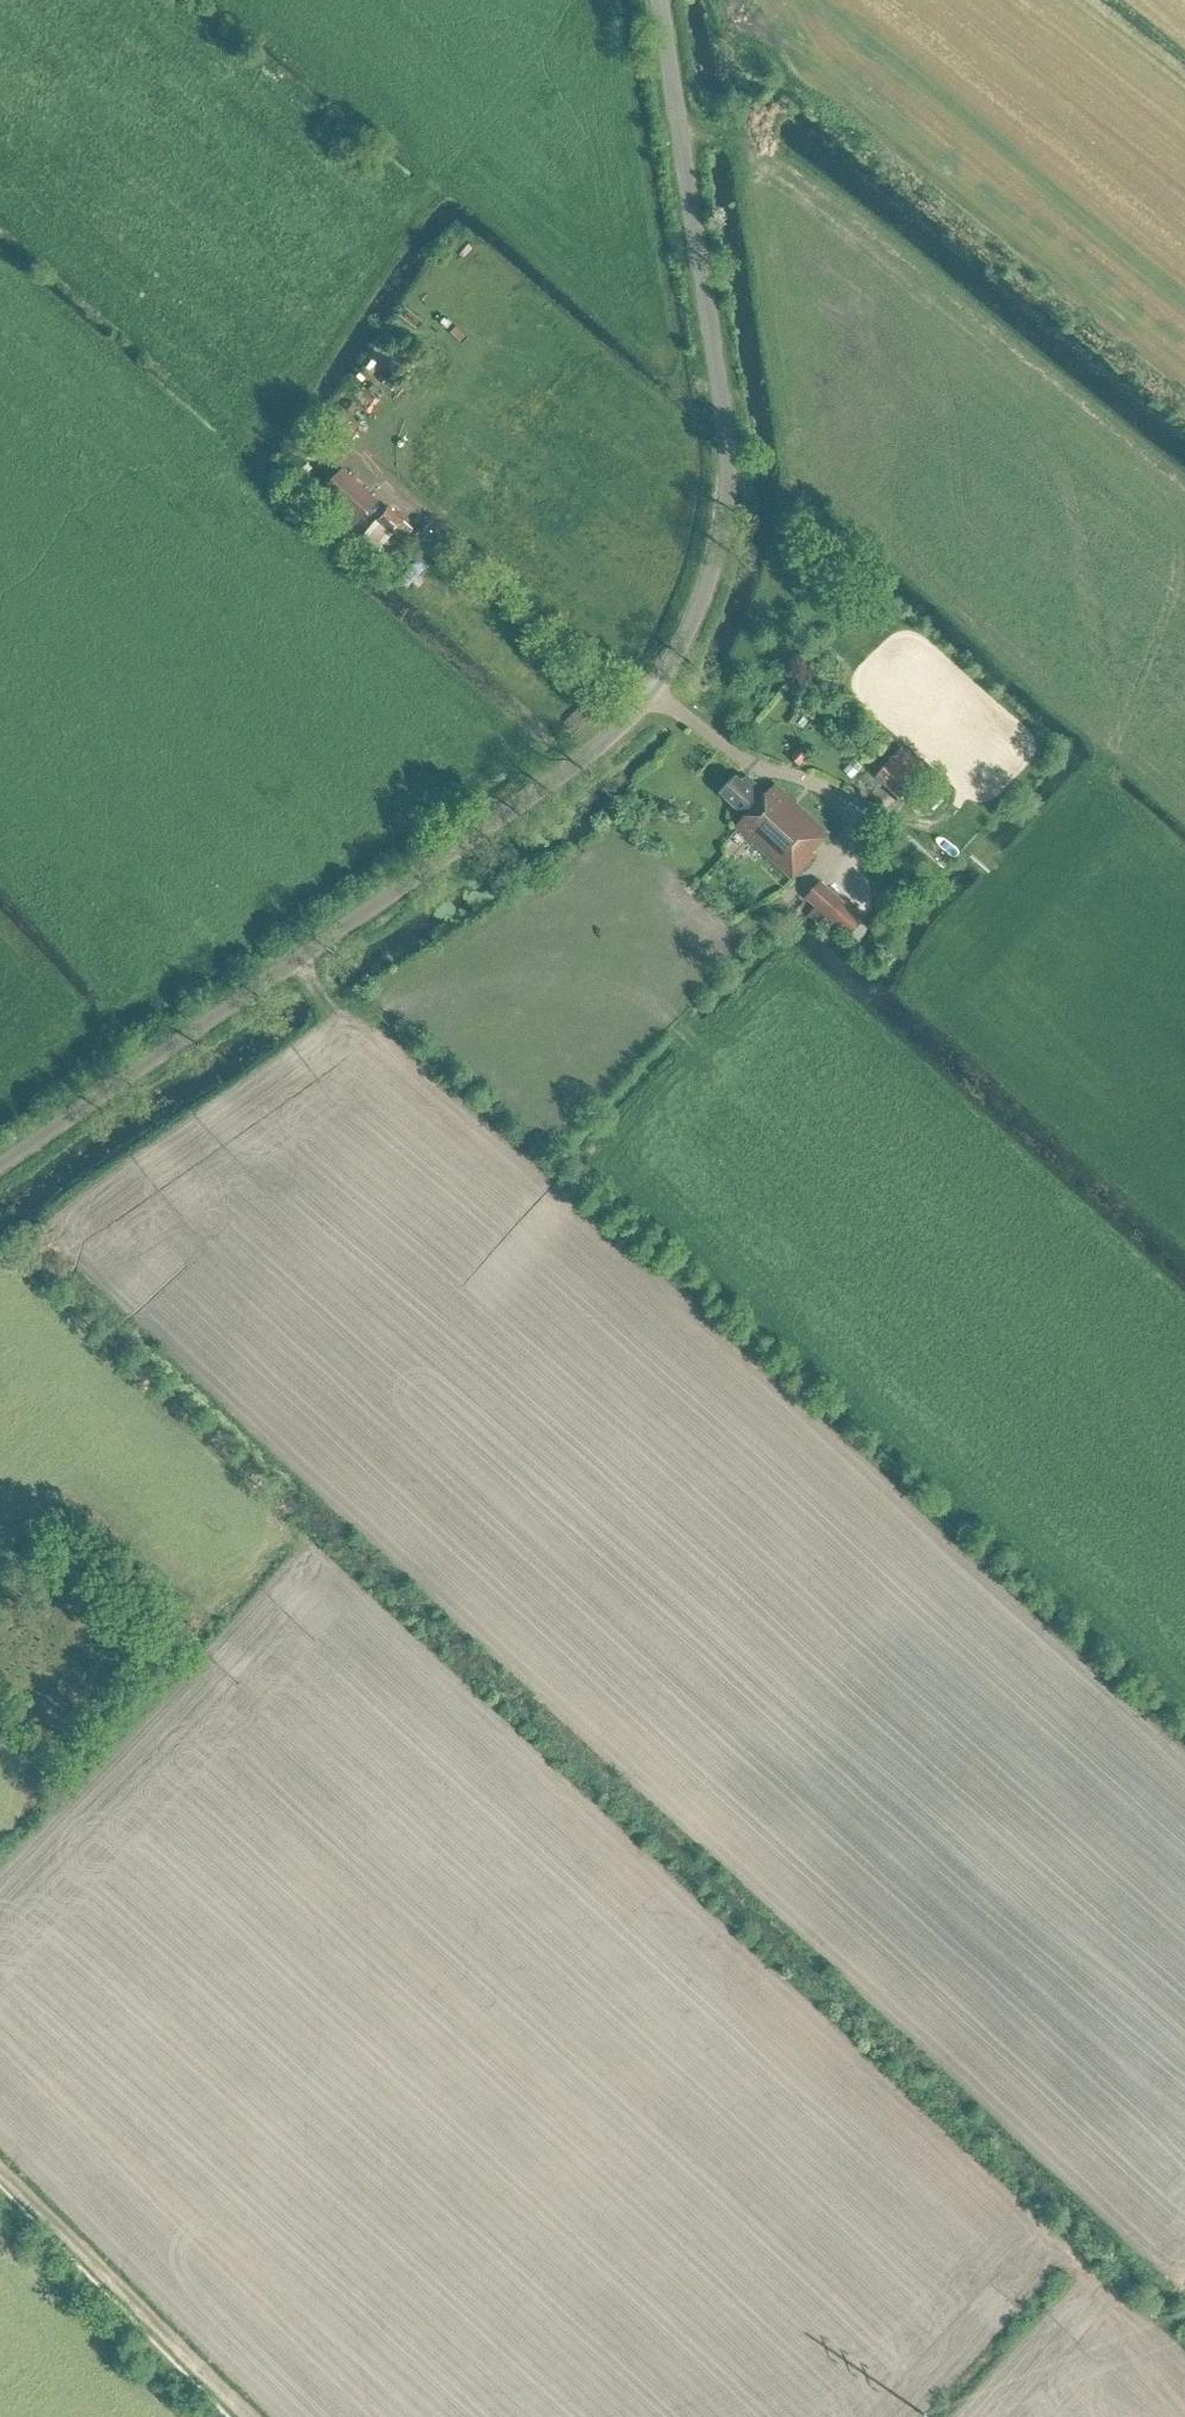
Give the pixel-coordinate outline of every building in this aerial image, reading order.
[(346,448),(358,434),(336,416),(325,428),(346,448)] [(355,523),(377,500),(344,469),(326,489),(344,506),(341,510),(355,523)] [(384,565),(414,528),(390,505),(359,541),(384,565)] [(801,764),(807,757),(797,749),(791,757),(801,764)] [(900,798),(916,781),(891,758),(876,776),(900,798)] [(767,793),(746,775),(742,780),(736,775),(720,793),(746,816),(735,828),(793,881),(818,855),(814,851),(831,833),(776,783),(767,793)] [(848,938),(865,918),(822,880),(805,899),(832,922),(831,923),(848,938)]
